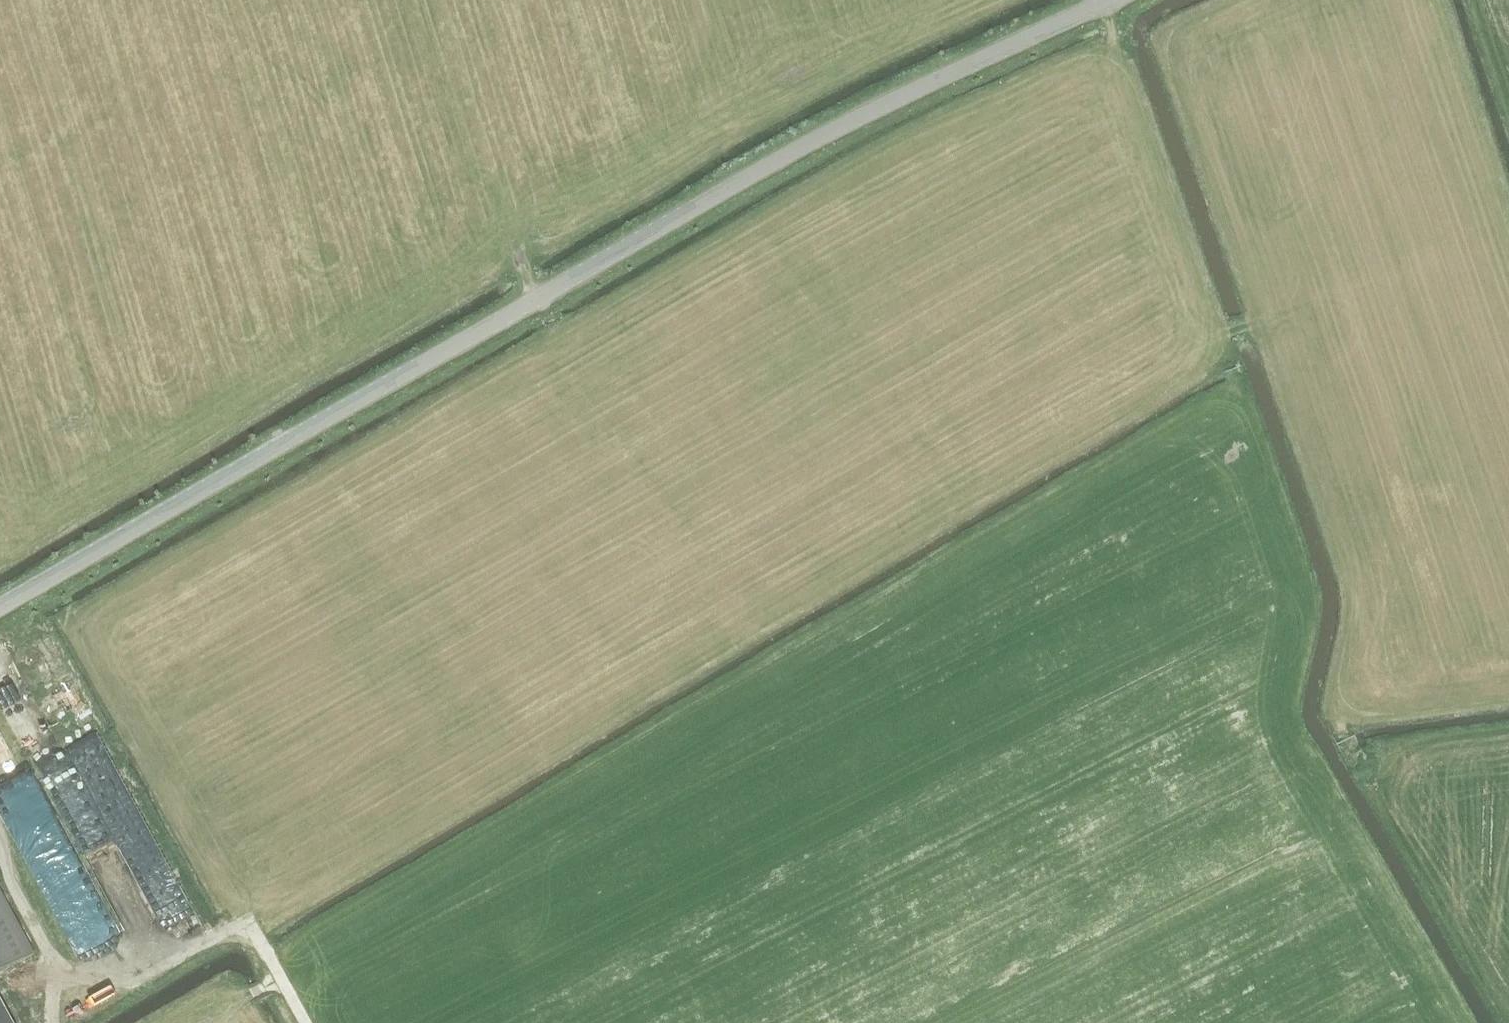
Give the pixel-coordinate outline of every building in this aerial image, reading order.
[(75,679),(62,685),(75,716),(89,711),(75,679)] [(35,955),(0,891),(0,974),(35,955)] [(0,1006),(0,1022),(9,1022),(0,1006)]
